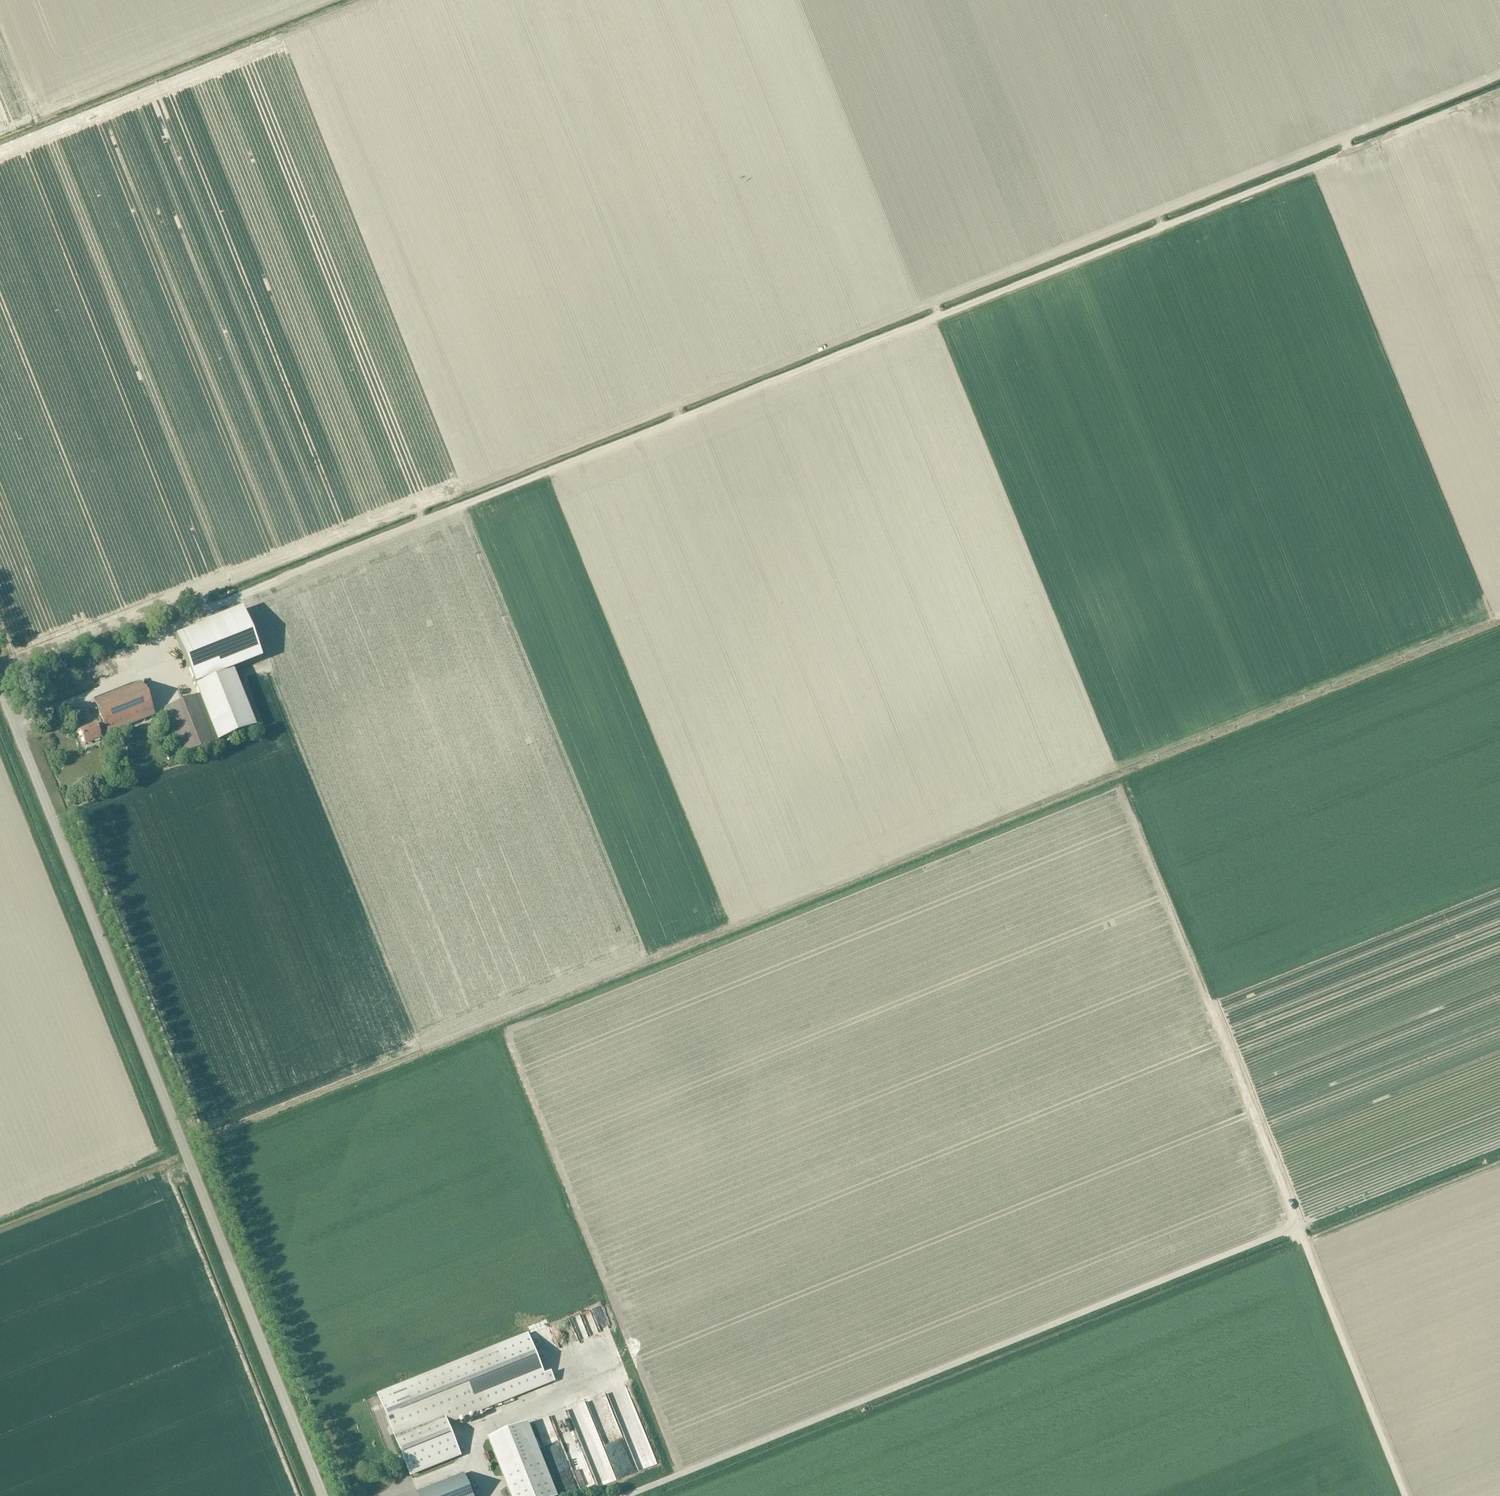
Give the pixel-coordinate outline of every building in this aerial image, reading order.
[(243,611),(176,638),(199,696),(164,710),(183,757),(256,729),(233,670),(262,659),(243,611)] [(101,737),(107,735),(155,715),(142,682),(94,700),(102,723),(96,726),(96,724),(80,730),(85,744),(102,738),(101,737)] [(587,1308),(598,1339),(603,1337),(606,1347),(610,1346),(595,1305),(587,1308)] [(574,1315),(569,1317),(574,1332),(579,1331),(574,1315)] [(549,1335),(557,1331),(554,1324),(546,1328),(549,1335)] [(554,1380),(552,1374),(545,1377),(529,1335),(408,1384),(408,1382),(378,1394),(410,1474),(460,1454),(448,1422),(554,1380)] [(513,1495),(558,1495),(530,1422),(491,1438),(513,1495)] [(573,1486),(588,1481),(572,1434),(556,1440),(573,1486)] [(465,1473),(418,1492),(420,1495),(475,1495),(465,1473)]
